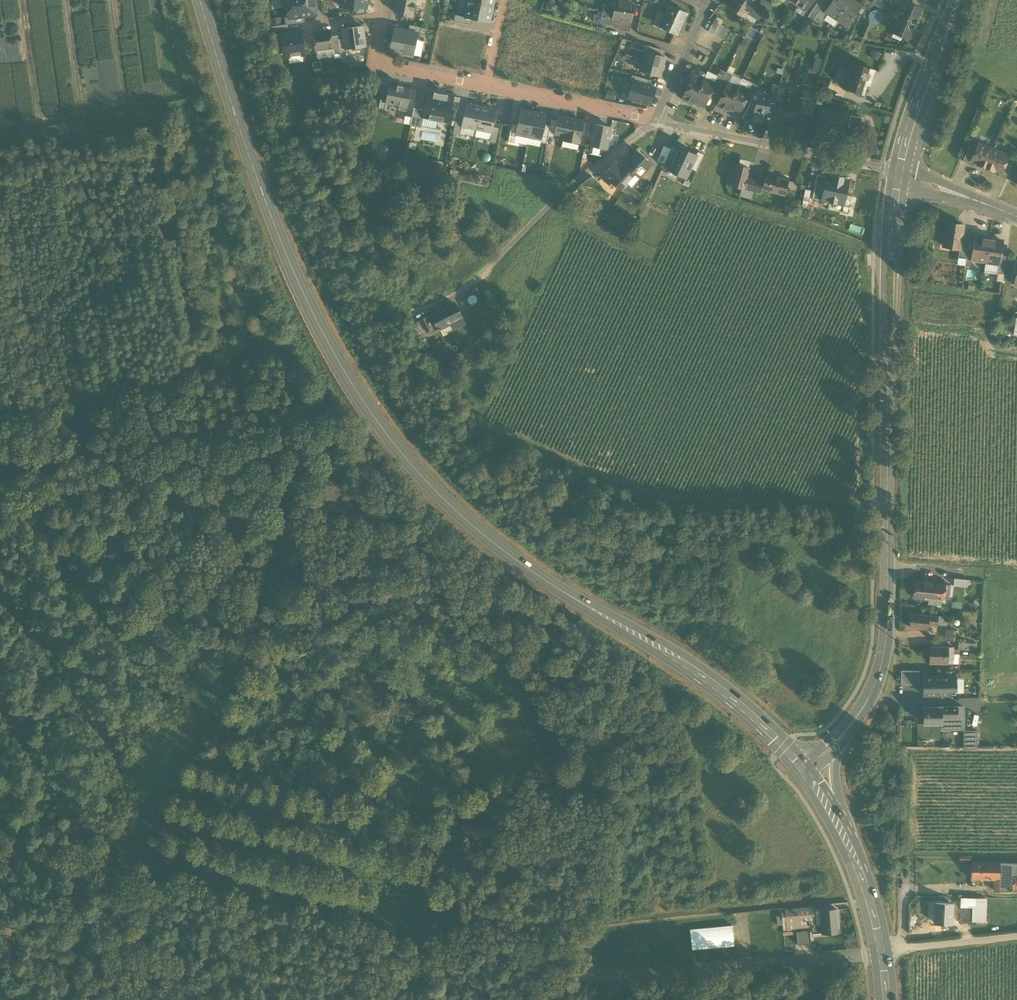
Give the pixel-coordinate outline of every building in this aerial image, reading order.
[(286,0),(289,17),(289,18),(304,16),(317,14),(315,0),(289,0),(286,0)] [(357,9),(358,6),(366,8),(367,1),(369,2),(370,0),(341,0),(340,6),(357,9)] [(395,13),(412,16),(415,0),(397,0),(395,13)] [(629,2),(618,0),(618,5),(613,4),(610,4),(609,7),(608,11),(607,10),(606,13),(604,24),(617,26),(617,27),(618,27),(617,29),(628,30),(629,22),(631,22),(634,3),(629,2)] [(748,11),(753,3),(749,0),(732,0),(728,7),(745,16),(748,11)] [(768,13),(772,7),(760,0),(757,6),(762,9),(768,13)] [(798,5),(799,6),(800,4),(807,9),(806,10),(807,11),(814,0),(802,0),(799,4),(798,5)] [(837,19),(849,0),(833,0),(828,7),(825,11),(828,13),(837,19)] [(852,0),(849,0),(837,19),(847,26),(856,11),(856,10),(859,5),(852,0)] [(886,0),(885,0),(873,0),(871,4),(882,9),(886,0)] [(473,19),(490,22),(493,6),(468,1),(465,17),(473,19)] [(812,20),(813,19),(822,5),(817,2),(807,17),(812,20)] [(892,31),(908,38),(921,9),(906,2),(892,31)] [(757,6),(753,3),(748,11),(757,17),(762,9),(757,6)] [(803,16),(806,10),(807,9),(800,4),(799,6),(798,5),(795,10),(803,16)] [(823,4),(822,5),(813,19),(821,24),(824,20),(828,13),(825,11),(828,7),(823,4)] [(357,9),(356,15),(366,13),(366,8),(358,6),(357,9)] [(667,29),(679,34),(687,14),(669,6),(668,6),(669,7),(661,26),(660,25),(660,26),(667,29)] [(665,15),(660,25),(661,26),(669,7),(668,6),(665,15)] [(595,22),(604,24),(606,13),(598,11),(595,22)] [(754,22),(757,17),(748,11),(745,16),(743,19),(747,21),(754,22)] [(653,23),(660,26),(660,25),(665,15),(658,12),(653,23)] [(833,26),(837,19),(828,13),(824,20),(833,26)] [(471,25),(473,19),(465,17),(455,15),(454,21),(471,25)] [(289,18),(289,17),(285,17),(286,24),(287,24),(304,22),(304,16),(289,18)] [(523,19),(519,41),(529,43),(542,46),(547,24),(523,19)] [(708,31),(720,37),(725,27),(713,21),(708,31)] [(865,21),(859,36),(866,39),(873,24),(865,21)] [(281,33),(289,32),(287,24),(286,24),(271,26),(275,40),(282,39),(281,33)] [(409,25),(408,31),(418,33),(426,35),(427,29),(409,25)] [(344,39),(345,48),(352,48),(352,50),(359,49),(359,47),(365,46),(362,26),(343,29),(344,39)] [(408,31),(394,28),(390,51),(413,56),(418,33),(408,31)] [(674,45),(679,34),(667,29),(662,42),(674,45)] [(302,55),(304,54),(301,30),(289,32),(281,33),(282,39),(283,44),(285,44),(286,57),(289,56),(302,55)] [(332,36),(331,30),(313,33),(315,50),(317,50),(333,48),(332,36)] [(572,52),(587,56),(592,57),(594,52),(597,53),(600,42),(597,41),(598,38),(578,32),(572,52)] [(334,54),(340,53),(338,39),(338,36),(332,36),(333,48),(334,54)] [(344,39),(338,39),(340,53),(340,57),(346,56),(345,48),(344,39)] [(528,49),(529,43),(519,41),(517,47),(528,49)] [(646,52),(661,56),(663,50),(638,43),(636,49),(646,52)] [(334,57),(334,54),(333,48),(317,50),(318,59),(334,57)] [(873,50),(870,58),(878,60),(880,52),(873,50)] [(661,56),(646,52),(640,71),(659,76),(665,57),(661,56)] [(302,55),(289,56),(289,63),(303,61),(302,55)] [(598,59),(592,57),(587,56),(585,62),(596,65),(598,59)] [(812,70),(819,72),(824,59),(816,57),(812,70)] [(846,89),(863,95),(866,84),(869,85),(874,71),(854,64),(848,80),(846,89)] [(730,65),(726,73),(732,75),(736,68),(730,65)] [(807,81),(816,84),(819,75),(819,72),(812,70),(809,69),(807,76),(809,77),(807,81)] [(714,83),(718,75),(708,71),(704,79),(714,83)] [(726,73),(724,78),(719,89),(724,91),(728,83),(732,75),(726,73)] [(632,75),(630,81),(633,82),(633,81),(647,85),(649,80),(632,75)] [(716,94),(719,89),(724,78),(718,75),(714,83),(714,84),(711,92),(716,94)] [(742,80),(732,75),(728,83),(738,88),(739,86),(742,80)] [(815,85),(827,89),(830,79),(819,75),(816,84),(815,85)] [(692,104),(693,103),(703,81),(693,76),(683,99),(687,101),(688,102),(692,104)] [(742,80),(739,86),(749,90),(752,83),(742,78),(742,80)] [(704,79),(703,81),(693,103),(698,105),(699,104),(704,106),(711,92),(714,84),(714,83),(704,79)] [(840,87),(846,89),(848,80),(843,79),(840,87)] [(813,91),(815,85),(816,84),(807,81),(805,80),(803,87),(813,91)] [(647,85),(633,81),(633,82),(628,98),(650,105),(655,88),(647,85)] [(727,111),(728,110),(738,88),(728,83),(724,91),(717,106),(722,108),(722,109),(727,111)] [(745,100),(750,102),(758,86),(752,83),(749,90),(749,91),(745,100)] [(769,102),(775,103),(776,100),(779,87),(779,86),(773,84),(771,91),(769,102)] [(388,92),(386,102),(400,105),(399,110),(406,111),(408,99),(410,89),(403,88),(403,86),(397,85),(397,86),(390,85),(388,92)] [(739,86),(738,88),(728,110),(732,112),(734,111),(738,113),(745,100),(749,91),(749,90),(739,86)] [(779,87),(776,100),(782,102),(783,96),(785,88),(779,87)] [(386,102),(388,92),(382,90),(379,108),(384,109),(386,102)] [(607,90),(605,98),(614,100),(616,92),(607,90)] [(753,116),(766,119),(769,102),(771,91),(762,90),(760,95),(759,94),(758,100),(754,107),(752,116),(753,116)] [(453,96),(429,91),(425,110),(423,118),(422,126),(436,129),(437,121),(448,123),(451,108),(453,96)] [(458,109),(460,98),(453,96),(451,108),(458,109)] [(782,122),(795,125),(798,111),(800,100),(783,96),(782,102),(779,114),(782,115),(783,116),(782,122)] [(798,111),(806,113),(809,102),(810,99),(800,97),(800,100),(798,111)] [(809,102),(806,113),(811,114),(815,103),(809,102)] [(492,126),(495,111),(492,110),(484,108),(478,107),(470,105),(466,105),(463,121),(462,126),(476,128),(491,131),(492,126)] [(742,118),(752,120),(753,116),(752,116),(754,107),(748,106),(742,118)] [(425,110),(414,108),(410,125),(421,128),(422,126),(423,118),(425,110)] [(528,137),(533,112),(521,109),(517,125),(516,134),(528,137)] [(846,115),(820,109),(816,128),(843,133),(846,115)] [(544,124),(546,114),(533,112),(528,137),(541,139),(544,124)] [(862,118),(850,115),(848,127),(860,130),(862,118)] [(583,122),(558,116),(554,134),(564,136),(568,137),(567,140),(579,143),(581,135),(583,122)] [(462,126),(463,121),(456,119),(453,134),(460,135),(460,133),(462,126)] [(554,138),(557,120),(551,119),(550,126),(548,137),(554,138)] [(583,122),(581,135),(587,136),(589,123),(583,122)] [(517,125),(512,124),(508,142),(514,143),(514,142),(516,134),(517,125)] [(550,126),(544,124),(541,139),(540,142),(546,143),(548,137),(550,126)] [(606,149),(611,127),(595,124),(591,146),(606,149)] [(474,136),(476,128),(462,126),(460,133),(474,136)] [(499,128),(492,126),(491,131),(489,139),(489,141),(496,143),(499,128)] [(476,128),(474,136),(489,139),(491,131),(476,128)] [(527,145),(528,137),(516,134),(514,142),(527,145)] [(528,137),(527,145),(540,147),(540,142),(541,139),(528,137)] [(567,140),(563,139),(561,147),(577,150),(579,143),(567,140)] [(979,165),(985,168),(993,150),(978,144),(976,149),(971,160),(972,160),(978,163),(979,165)] [(657,161),(664,163),(667,157),(670,149),(664,146),(657,161)] [(672,160),(677,149),(671,146),(670,149),(667,157),(672,160)] [(962,161),(970,164),(972,160),(971,160),(976,149),(968,146),(962,161)] [(685,151),(678,148),(677,149),(672,160),(668,169),(677,174),(686,178),(690,168),(696,156),(696,155),(685,151)] [(1008,156),(993,150),(985,168),(992,170),(994,170),(1000,172),(1001,172),(1005,163),(1008,156)] [(637,151),(625,165),(634,173),(638,177),(649,165),(643,159),(645,158),(637,151)] [(698,152),(696,155),(696,156),(690,168),(696,171),(703,155),(698,152)] [(434,160),(432,169),(441,171),(443,162),(434,160)] [(738,165),(749,168),(750,163),(740,160),(738,165)] [(626,183),(634,173),(625,165),(622,168),(615,162),(601,177),(609,184),(612,182),(620,190),(626,183)] [(731,186),(737,165),(731,163),(725,185),(731,186)] [(999,176),(1006,179),(1011,166),(1005,163),(1001,172),(1000,172),(999,176)] [(743,190),(743,189),(746,181),(747,178),(749,168),(738,165),(737,165),(731,186),(741,189),(743,190)] [(677,174),(668,169),(665,174),(675,179),(677,174)] [(630,186),(638,177),(634,173),(626,183),(630,186)] [(762,189),(784,196),(788,181),(766,174),(763,183),(762,186),(762,189)] [(826,176),(817,174),(812,198),(822,200),(826,176)] [(833,177),(826,176),(822,200),(843,205),(845,195),(848,181),(842,179),(843,177),(834,175),(833,177)] [(598,181),(592,176),(581,185),(592,187),(598,181)] [(754,192),(755,192),(757,185),(746,181),(743,189),(754,192)] [(743,190),(741,189),(740,194),(742,195),(752,199),(754,192),(743,189),(743,190)] [(805,189),(801,207),(807,208),(811,190),(805,189)] [(851,196),(845,195),(843,205),(842,212),(847,214),(851,196)] [(804,210),(803,216),(811,218),(813,212),(804,210)] [(959,249),(960,249),(961,240),(963,225),(947,223),(944,244),(951,245),(950,248),(959,249)] [(972,260),(985,262),(989,239),(983,238),(982,237),(976,236),(975,238),(972,254),(971,260),(972,260)] [(995,240),(989,239),(985,262),(999,264),(1000,255),(1002,242),(1001,240),(996,239),(995,240)] [(958,258),(966,259),(966,253),(968,241),(961,240),(960,249),(959,249),(958,258)] [(997,273),(1004,274),(1006,256),(1000,255),(999,264),(997,273)] [(997,273),(999,264),(985,262),(984,272),(997,274),(997,273)] [(451,323),(455,330),(465,325),(462,318),(459,312),(460,311),(459,310),(458,311),(454,303),(431,315),(439,330),(449,324),(451,323)] [(424,319),(431,333),(439,330),(431,315),(424,319)] [(422,338),(428,335),(420,321),(414,324),(422,338)] [(434,349),(440,358),(447,353),(441,344),(434,349)] [(953,585),(969,587),(969,580),(954,578),(953,585)] [(913,597),(930,599),(930,596),(931,583),(914,581),(913,597)] [(942,597),(943,584),(931,583),(930,596),(942,597)] [(941,605),(942,597),(930,596),(930,599),(929,603),(941,605)] [(961,610),(951,609),(951,618),(961,619),(961,610)] [(909,627),(928,629),(928,625),(929,616),(929,615),(911,613),(909,627)] [(937,625),(937,624),(938,617),(929,616),(928,625),(937,625)] [(947,618),(938,617),(937,624),(946,625),(947,618)] [(958,649),(976,651),(976,644),(958,642),(958,649)] [(930,663),(948,664),(948,659),(953,659),(953,654),(954,647),(948,647),(930,647),(930,663)] [(948,659),(948,664),(958,664),(958,654),(953,654),(953,659),(948,659)] [(901,685),(910,685),(910,670),(901,670),(901,685)] [(919,670),(910,670),(910,685),(919,685),(919,670)] [(955,689),(955,677),(923,677),(923,695),(949,695),(949,689),(955,689)] [(924,724),(942,724),(942,707),(923,707),(924,724)] [(963,707),(942,707),(942,724),(942,729),(963,729),(963,707)] [(963,749),(977,749),(977,731),(963,731),(963,749)] [(995,879),(999,880),(1000,863),(972,862),(971,879),(995,879)] [(1000,863),(999,880),(995,879),(995,892),(1012,891),(1013,877),(1016,877),(1016,863),(1000,863)] [(960,897),(960,906),(972,907),(972,897),(960,897)] [(972,907),(972,919),(985,919),(986,898),(972,897),(972,907)] [(952,904),(936,903),(935,923),(951,924),(951,922),(952,909),(952,904)] [(959,923),(972,923),(972,919),(972,907),(960,906),(960,909),(959,923)] [(781,916),(783,932),(796,931),(796,927),(812,926),(815,926),(813,912),(813,907),(788,910),(789,914),(781,916)] [(812,926),(813,934),(838,932),(837,909),(821,910),(821,911),(813,912),(815,926),(812,926)] [(960,909),(952,909),(951,922),(959,923),(960,909)] [(690,929),(692,949),(734,945),(732,925),(690,929)] [(796,932),(797,945),(811,944),(810,931),(796,932)]
